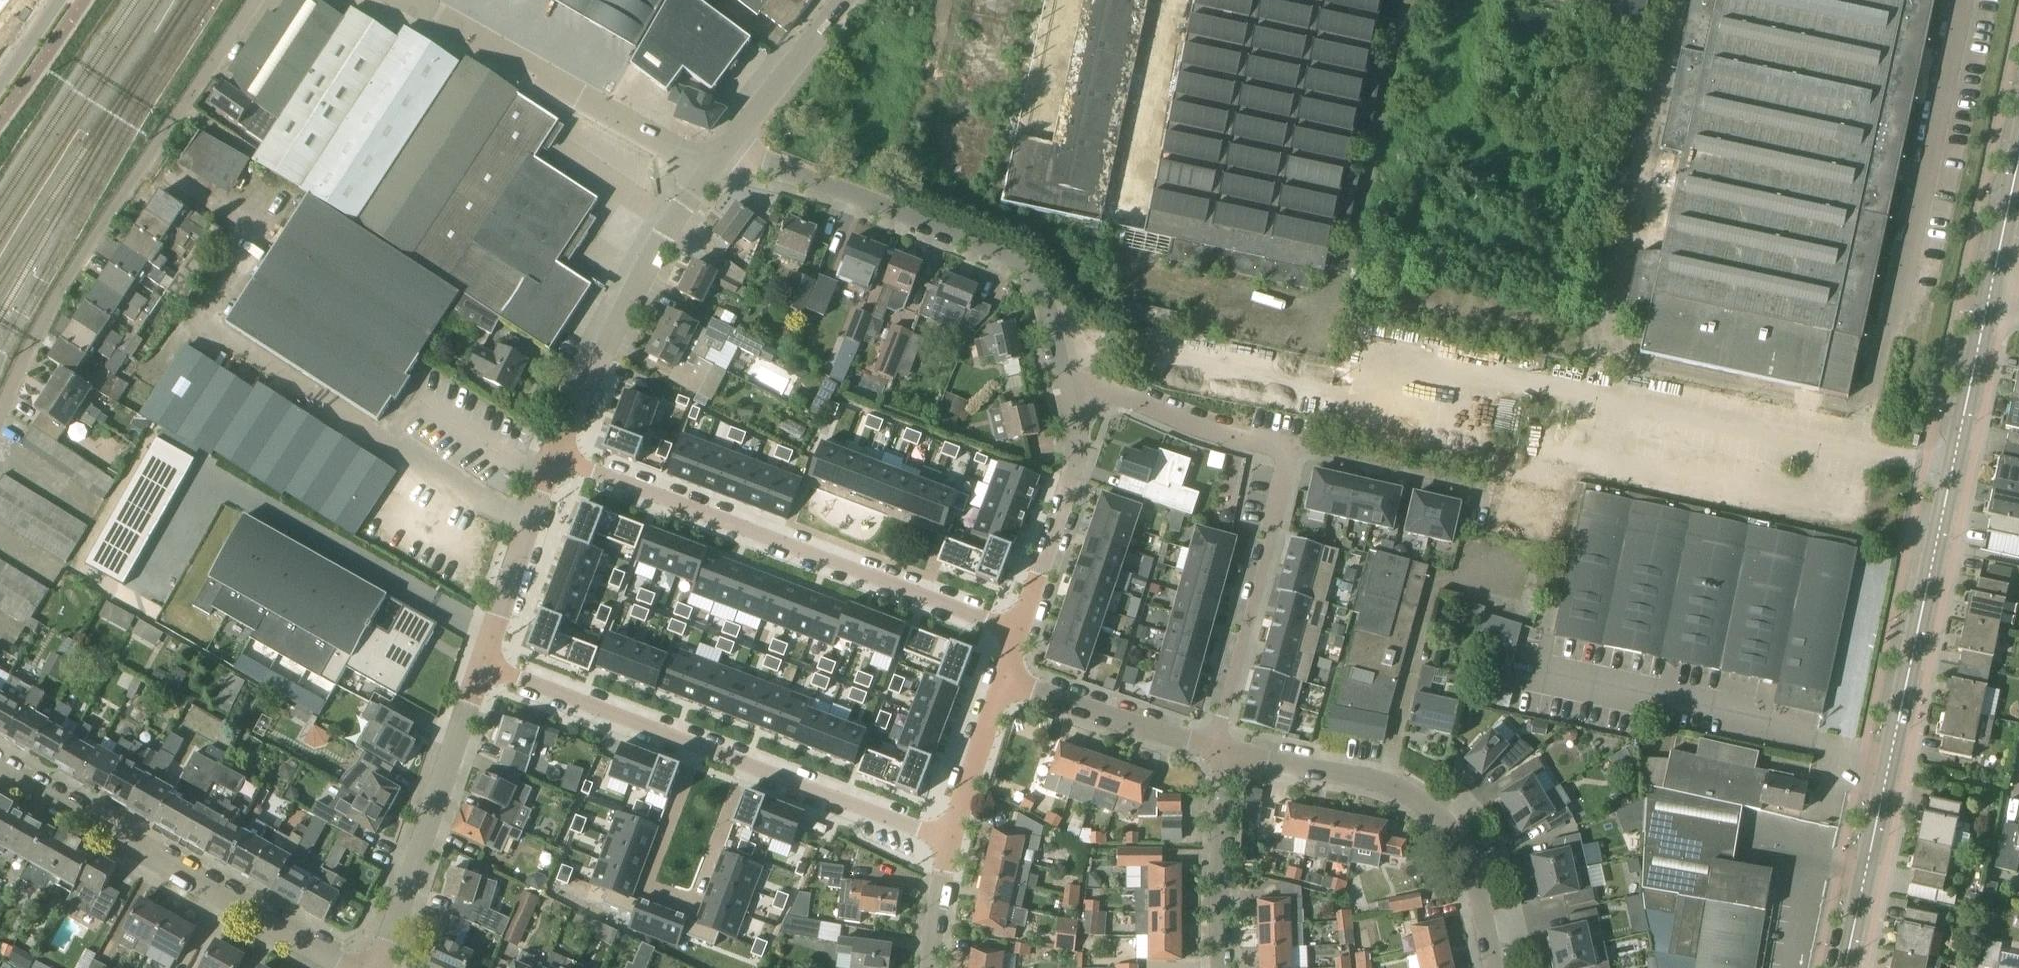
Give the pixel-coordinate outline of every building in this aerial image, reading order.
[(8,2),(9,0),(0,0),(0,13),(8,2)] [(346,18),(318,0),(288,0),(277,16),(270,12),(230,74),(237,78),(231,88),(279,121),(346,18)] [(585,19),(571,43),(587,52),(590,46),(617,62),(602,89),(611,94),(627,67),(626,66),(665,0),(552,0),(585,19)] [(752,40),(699,0),(670,0),(632,65),(668,92),(685,70),(714,91),(730,70),(733,73),(739,64),(736,61),(752,40)] [(758,15),(761,11),(787,31),(787,32),(788,32),(813,0),(739,0),(758,15)] [(1149,0),(1046,0),(1044,9),(1039,33),(1036,45),(1002,203),(1100,224),(1149,0)] [(1100,224),(1125,229),(1121,247),(1168,257),(1167,259),(1201,266),(1199,275),(1211,277),(1213,269),(1308,289),(1313,269),(1324,272),(1332,232),(1348,235),(1360,176),(1345,173),(1357,115),(1373,118),(1386,58),(1370,55),(1382,0),(1149,0),(1100,224)] [(1600,22),(1641,31),(1648,0),(1605,0),(1600,22)] [(1661,149),(1684,154),(1663,253),(1638,254),(1627,309),(1650,316),(1642,353),(1849,398),(1934,0),(1693,0),(1661,149)] [(301,188),(399,38),(353,8),(346,18),(279,121),(265,142),(253,161),(301,188)] [(399,38),(301,188),(300,189),(355,221),(460,63),(406,27),(399,38)] [(519,94),(520,92),(468,58),(359,223),(461,292),(460,293),(501,318),(551,350),(593,286),(558,263),(599,200),(536,158),(560,121),(519,94)] [(224,83),(210,104),(249,130),(263,110),(254,104),(231,88),(224,83)] [(711,131),(727,110),(711,104),(713,100),(676,85),(670,101),(682,106),(677,119),(709,131),(710,131),(711,131)] [(235,189),(250,161),(201,132),(183,159),(235,189)] [(211,224),(184,207),(185,206),(182,204),(181,205),(171,198),(171,197),(168,195),(168,196),(162,192),(161,192),(149,211),(199,244),(206,233),(205,233),(210,225),(211,224)] [(405,379),(448,312),(460,293),(456,291),(355,226),(309,195),(227,323),(378,421),(394,396),(400,399),(411,383),(405,379)] [(752,244),(762,231),(766,225),(753,215),(753,216),(737,204),(716,233),(732,245),(739,235),(752,244)] [(192,254),(199,244),(149,211),(137,229),(165,247),(170,240),(191,254),(192,254)] [(789,217),(774,254),(804,265),(818,229),(789,217)] [(166,291),(185,305),(212,264),(210,262),(213,257),(208,253),(223,232),(211,224),(210,225),(205,233),(206,233),(199,244),(192,254),(191,254),(183,266),(184,267),(178,275),(174,281),(168,290),(168,289),(166,291)] [(160,255),(165,247),(137,229),(124,248),(174,281),(178,275),(165,266),(168,261),(160,255)] [(838,278),(870,290),(886,250),(854,238),(838,278)] [(168,290),(174,281),(124,248),(112,266),(141,284),(146,276),(160,286),(161,285),(168,289),(168,290)] [(884,288),(873,315),(873,316),(883,320),(894,292),(909,298),(922,265),(897,255),(884,288)] [(714,282),(718,273),(696,261),(687,279),(685,278),(680,288),(682,288),(680,292),(702,303),(714,282)] [(135,293),(141,284),(112,266),(100,284),(150,317),(157,307),(156,307),(162,298),(154,293),(149,302),(135,293)] [(798,274),(784,307),(802,314),(815,281),(798,274)] [(935,278),(920,315),(959,331),(961,325),(974,330),(989,316),(993,307),(974,299),(979,287),(946,274),(943,281),(935,278)] [(837,284),(820,277),(808,310),(824,316),(837,284)] [(727,278),(723,286),(735,293),(740,284),(727,278)] [(143,328),(150,317),(100,284),(88,303),(116,321),(121,313),(132,321),(127,329),(129,330),(137,336),(143,327),(143,328)] [(460,293),(448,312),(476,326),(492,335),(501,318),(460,293)] [(110,330),(116,321),(88,303),(75,322),(125,355),(137,336),(129,330),(123,339),(110,330)] [(861,345),(873,316),(873,315),(857,309),(846,339),(861,345)] [(713,319),(707,331),(698,326),(699,325),(670,310),(657,336),(714,366),(726,372),(723,370),(730,357),(721,353),(727,341),(771,363),(778,351),(733,328),(714,318),(714,319),(713,319)] [(129,358),(125,355),(75,322),(63,340),(91,359),(97,351),(110,360),(105,368),(112,373),(117,377),(129,358)] [(990,338),(976,342),(980,359),(997,355),(999,364),(1001,364),(1003,363),(1019,360),(1022,359),(1018,345),(1020,344),(1018,335),(1016,336),(1013,322),(1000,325),(996,327),(994,327),(996,337),(990,338)] [(894,324),(875,371),(894,379),(913,332),(894,324)] [(657,336),(648,354),(680,370),(674,381),(698,393),(700,394),(714,366),(657,336)] [(85,367),(91,359),(63,340),(50,359),(63,368),(94,388),(94,389),(100,393),(112,373),(105,368),(99,377),(85,367)] [(255,390),(188,346),(142,416),(213,456),(215,451),(255,390)] [(480,347),(470,366),(486,374),(484,378),(512,392),(528,360),(500,346),(496,356),(480,347)] [(86,400),(94,389),(94,388),(63,368),(50,388),(98,420),(103,413),(89,404),(90,403),(86,400)] [(130,385),(117,377),(112,373),(100,393),(117,404),(130,385)] [(827,379),(819,393),(831,399),(838,385),(827,379)] [(249,473),(294,406),(260,383),(255,390),(215,451),(249,473)] [(93,428),(98,420),(50,388),(36,409),(42,413),(34,426),(44,433),(54,440),(57,442),(66,429),(67,429),(75,417),(78,420),(79,419),(93,428)] [(619,410),(619,411),(653,424),(660,404),(647,399),(641,397),(627,391),(625,396),(623,401),(619,410)] [(947,393),(941,409),(942,410),(959,416),(962,417),(968,401),(947,393)] [(680,396),(677,404),(687,408),(688,408),(691,400),(680,396)] [(2012,400),(2006,429),(2011,430),(2007,444),(2018,447),(2018,401),(2012,400)] [(833,403),(828,414),(836,417),(840,406),(835,403),(833,403)] [(1002,407),(1006,422),(1010,441),(1039,434),(1033,408),(1024,410),(1022,403),(1002,407)] [(738,405),(737,415),(753,417),(754,407),(738,405)] [(396,472),(345,439),(294,406),(249,473),(283,495),(286,492),(354,536),(396,472)] [(694,407),(689,418),(690,418),(697,421),(701,411),(701,410),(694,407)] [(936,425),(953,432),(959,416),(942,410),(936,425)] [(612,430),(645,443),(653,424),(619,411),(619,412),(618,415),(616,420),(613,428),(612,430)] [(137,414),(131,425),(146,433),(152,423),(137,414)] [(869,417),(865,426),(872,429),(877,418),(869,415),(869,417)] [(877,418),(872,429),(880,432),(884,422),(884,421),(877,418)] [(32,452),(44,433),(34,426),(21,445),(32,452)] [(732,428),(728,439),(735,442),(740,431),(732,428)] [(907,430),(903,440),(911,443),(915,432),(907,429),(907,430)] [(604,450),(638,463),(638,461),(645,443),(612,430),(610,434),(608,439),(604,450)] [(740,431),(735,442),(743,445),(747,434),(740,431)] [(915,432),(911,443),(918,446),(923,435),(915,432)] [(54,440),(44,433),(32,452),(42,459),(54,440)] [(683,434),(668,475),(693,484),(708,444),(684,434),(683,434)] [(196,460),(158,438),(86,565),(124,586),(196,460)] [(52,466),(65,447),(57,442),(54,440),(42,459),(52,466)] [(662,441),(659,449),(670,453),(673,445),(662,441)] [(811,473),(810,477),(830,484),(843,450),(823,443),(811,473)] [(945,444),(942,454),(949,457),(953,446),(946,443),(945,444)] [(708,444),(693,484),(716,493),(732,452),(708,444)] [(2007,444),(2004,458),(2000,458),(1994,486),(2018,491),(2018,447),(2007,444)] [(779,446),(775,457),(782,460),(787,449),(779,446)] [(953,446),(949,457),(957,460),(961,449),(961,448),(953,446)] [(75,454),(65,447),(52,466),(63,472),(75,454)] [(659,449),(656,456),(667,460),(668,461),(670,453),(659,449)] [(787,449),(782,460),(790,463),(794,452),(787,449)] [(843,450),(830,484),(849,491),(862,458),(843,450)] [(1120,461),(1117,471),(1119,471),(1118,474),(1122,476),(1134,480),(1148,485),(1146,490),(1143,499),(1150,502),(1192,516),(1193,516),(1200,493),(1183,488),(1171,484),(1180,458),(1180,456),(1160,450),(1158,455),(1144,450),(1142,456),(1126,450),(1122,462),(1120,461)] [(732,452),(716,493),(740,502),(755,461),(732,452)] [(73,479),(85,461),(75,454),(63,472),(73,479)] [(978,454),(975,462),(986,466),(989,459),(989,458),(978,454)] [(862,458),(849,491),(868,499),(881,465),(862,458)] [(95,468),(85,461),(73,479),(83,486),(95,468)] [(755,461),(740,502),(763,511),(778,470),(755,461)] [(1000,463),(991,486),(1031,502),(1032,500),(1036,488),(1038,483),(1040,480),(1040,477),(1041,477),(1000,462),(1000,463)] [(113,464),(106,475),(116,482),(123,471),(113,464)] [(881,465),(868,499),(887,506),(900,472),(881,465)] [(95,468),(83,486),(94,493),(106,475),(95,468)] [(778,470),(763,511),(788,520),(803,480),(778,470)] [(1307,510),(1329,515),(1338,476),(1316,471),(1307,510)] [(900,472),(887,506),(906,513),(919,479),(900,472)] [(0,481),(0,497),(3,499),(15,481),(4,474),(0,481)] [(116,482),(106,475),(94,493),(104,500),(116,482)] [(1329,515),(1350,520),(1359,481),(1338,476),(1329,515)] [(919,479),(906,513),(925,520),(938,487),(919,479)] [(15,481),(3,499),(14,505),(26,487),(15,481)] [(1371,525),(1380,486),(1359,481),(1350,520),(1371,525)] [(1856,548),(1858,542),(1586,484),(1555,636),(1779,683),(1774,704),(1823,714),(1858,549),(1856,548)] [(991,486),(982,510),(1022,525),(1023,524),(1028,511),(1029,506),(1031,503),(1031,502),(991,486)] [(1402,491),(1380,486),(1371,525),(1393,530),(1402,491)] [(1994,486),(1988,515),(1991,516),(1987,532),(2018,539),(2018,491),(1994,486)] [(14,505),(24,512),(36,494),(26,487),(14,505)] [(938,487),(925,520),(945,528),(947,524),(958,494),(938,487)] [(959,493),(956,500),(967,505),(970,497),(959,493)] [(36,494),(24,512),(35,518),(47,500),(36,494)] [(1407,533),(1429,538),(1438,499),(1415,494),(1407,533)] [(1104,495),(1097,516),(1134,529),(1142,508),(1104,495)] [(827,522),(832,501),(809,496),(805,517),(827,522)] [(14,505),(3,499),(0,504),(0,522),(2,523),(14,505)] [(1438,499),(1429,538),(1452,543),(1461,504),(1438,499)] [(35,518),(46,525),(57,507),(47,500),(35,518)] [(956,500),(953,508),(964,512),(967,505),(956,500)] [(570,541),(592,549),(592,548),(597,536),(635,550),(636,551),(645,527),(584,504),(575,527),(571,537),(570,541)] [(2,523),(13,530),(24,512),(14,505),(2,523)] [(57,507),(46,525),(56,531),(68,513),(57,507)] [(982,510),(973,534),(991,542),(991,540),(1013,549),(1014,547),(1019,535),(1021,530),(1022,526),(1022,525),(982,510)] [(24,512),(13,530),(23,536),(35,518),(24,512)] [(56,531),(67,538),(78,520),(68,513),(56,531)] [(246,515),(194,606),(210,615),(215,608),(228,616),(255,631),(251,638),(280,655),(308,670),(337,687),(348,668),(397,696),(426,646),(428,647),(428,646),(427,643),(431,635),(434,635),(435,633),(433,632),(438,624),(406,606),(389,636),(371,626),(388,596),(360,580),(331,564),(303,548),(275,532),(246,515)] [(1097,516),(1090,537),(1127,550),(1134,529),(1097,516)] [(23,536),(34,543),(46,525),(35,518),(23,536)] [(78,520),(67,538),(78,545),(89,526),(78,520)] [(46,525),(34,543),(45,549),(56,531),(46,525)] [(651,528),(638,562),(658,570),(671,536),(651,528)] [(1198,529),(1192,550),(1231,561),(1237,539),(1198,529)] [(45,549),(55,556),(67,538),(56,531),(45,549)] [(671,536),(658,570),(677,577),(690,543),(671,536)] [(1090,537),(1083,557),(1121,570),(1127,550),(1090,537)] [(67,538),(55,556),(67,563),(78,545),(67,538)] [(1294,538),(1286,565),(1333,578),(1340,551),(1294,538)] [(947,539),(938,562),(942,564),(999,586),(1000,585),(1008,563),(1012,552),(1013,549),(991,540),(991,542),(986,554),(947,539)] [(563,557),(563,559),(597,572),(604,553),(592,548),(592,549),(570,541),(569,542),(568,544),(566,550),(563,557)] [(690,543),(677,577),(695,584),(696,585),(708,553),(709,553),(710,551),(690,543)] [(1192,550),(1186,571),(1225,582),(1231,561),(1192,550)] [(1388,719),(1429,566),(1370,550),(1364,573),(1353,613),(1361,615),(1335,709),(1333,709),(1329,731),(1384,741),(1388,719)] [(695,584),(691,593),(716,602),(731,562),(709,553),(708,553),(696,585),(695,584)] [(1076,578),(1114,591),(1121,570),(1083,557),(1076,578)] [(557,575),(556,577),(590,589),(597,572),(563,559),(562,562),(560,567),(557,575)] [(1985,560),(1981,575),(2011,583),(2015,568),(1985,560)] [(731,562),(716,602),(739,611),(755,571),(731,562)] [(6,588),(17,570),(7,563),(0,574),(0,585),(6,588)] [(1333,578),(1286,565),(1279,592),(1283,593),(1283,592),(1326,604),(1326,603),(1333,578)] [(1357,571),(1347,568),(1344,580),(1354,583),(1357,571)] [(6,588),(16,595),(28,576),(17,570),(6,588)] [(615,570),(612,577),(624,581),(626,574),(615,570)] [(755,571),(739,611),(763,620),(778,580),(755,571)] [(1186,571),(1180,592),(1219,603),(1225,582),(1186,571)] [(1136,575),(1133,584),(1146,588),(1147,586),(1149,580),(1141,577),(1139,576),(1136,575)] [(16,595),(27,601),(39,583),(28,576),(16,595)] [(550,593),(549,594),(583,607),(590,589),(556,577),(555,580),(553,585),(550,593)] [(612,577),(610,585),(621,589),(624,581),(612,577)] [(1076,578),(1069,598),(1107,611),(1114,591),(1076,578)] [(2009,585),(1988,581),(1977,579),(1974,594),(1971,593),(1965,622),(2000,629),(2009,585)] [(778,580),(763,620),(787,629),(802,589),(778,580)] [(39,583),(27,601),(39,609),(50,590),(39,583)] [(5,613),(16,595),(6,588),(0,597),(0,610),(5,613)] [(637,600),(637,601),(645,603),(649,592),(641,589),(637,600)] [(802,589),(787,629),(810,638),(825,598),(802,589)] [(649,592),(645,603),(652,606),(656,595),(649,592)] [(1180,592),(1175,613),(1213,624),(1219,603),(1180,592)] [(1276,618),(1322,631),(1330,604),(1326,603),(1326,604),(1283,592),(1283,593),(1276,618)] [(543,612),(565,621),(564,622),(576,626),(583,607),(549,594),(549,595),(548,598),(546,603),(544,610),(543,612)] [(5,613),(15,620),(27,601),(16,595),(5,613)] [(825,598),(810,638),(835,647),(838,638),(837,638),(849,607),(848,606),(825,598)] [(1069,598),(1062,619),(1100,631),(1107,611),(1069,598)] [(1458,613),(1483,620),(1484,614),(1486,608),(1462,600),(1458,613)] [(15,620),(26,626),(31,619),(33,619),(39,609),(27,601),(15,620)] [(105,602),(100,617),(131,627),(136,612),(105,602)] [(679,604),(675,615),(682,618),(686,606),(679,604)] [(849,607),(837,638),(838,638),(856,645),(869,611),(849,604),(848,606),(849,607)] [(602,605),(599,613),(610,617),(613,610),(602,605)] [(635,606),(631,617),(639,620),(643,608),(635,606)] [(686,606),(682,618),(690,620),(694,609),(686,606)] [(643,608),(639,620),(646,622),(650,611),(643,608)] [(869,611),(856,645),(875,652),(888,619),(869,611)] [(529,649),(590,673),(599,649),(598,648),(560,634),(564,622),(565,621),(543,612),(542,615),(537,626),(529,649)] [(599,613),(596,621),(607,625),(610,617),(599,613)] [(1175,613),(1169,634),(1208,644),(1213,624),(1175,613)] [(1477,643),(1495,648),(1494,654),(1481,651),(1476,668),(1489,672),(1484,687),(1504,692),(1523,625),(1484,614),(1483,620),(1477,643)] [(1268,644),(1315,657),(1322,631),(1276,618),(1268,644)] [(27,627),(28,626),(37,630),(40,623),(33,619),(31,619),(26,626),(27,627)] [(141,619),(134,632),(157,643),(164,630),(141,619)] [(888,619),(875,652),(895,660),(908,627),(888,619)] [(1062,619),(1055,639),(1093,652),(1100,631),(1062,619)] [(673,620),(668,631),(676,634),(680,623),(673,620)] [(727,622),(723,633),(730,636),(734,625),(727,622)] [(1991,672),(2000,629),(1965,622),(1959,651),(1963,652),(1960,666),(1991,672)] [(680,623),(676,634),(683,637),(688,625),(680,623)] [(1346,627),(1333,624),(1331,633),(1343,637),(1346,627)] [(734,625),(730,636),(738,639),(738,638),(742,627),(734,625)] [(1144,641),(1148,629),(1140,626),(1136,638),(1144,641)] [(913,628),(904,652),(943,667),(939,679),(938,680),(960,688),(961,686),(966,675),(974,652),(913,628)] [(610,634),(598,668),(618,675),(630,642),(611,634),(610,634)] [(1169,634),(1163,655),(1202,665),(1208,644),(1169,634)] [(1345,637),(1335,635),(1334,642),(1343,645),(1345,637)] [(721,638),(716,649),(724,652),(728,641),(721,638)] [(1086,673),(1093,652),(1055,639),(1048,660),(1086,673)] [(774,640),(770,651),(777,654),(781,642),(774,640)] [(728,641),(724,652),(731,655),(736,644),(728,641)] [(630,642),(618,675),(637,683),(649,649),(630,642)] [(781,642),(777,654),(785,656),(789,645),(781,642)] [(1304,682),(1308,683),(1315,657),(1268,644),(1261,670),(1304,682)] [(668,656),(657,688),(680,696),(695,656),(671,647),(668,656)] [(649,649),(637,683),(657,690),(657,688),(668,656),(649,649)] [(54,652),(43,673),(50,676),(57,679),(64,665),(65,666),(68,660),(58,655),(54,652)] [(1163,655),(1158,675),(1196,686),(1202,665),(1163,655)] [(695,656),(680,696),(704,705),(719,665),(695,656)] [(768,656),(764,667),(771,670),(775,659),(768,656)] [(822,658),(818,669),(825,672),(830,661),(822,658)] [(775,659),(771,670),(779,673),(783,662),(775,659)] [(1320,659),(1317,668),(1331,671),(1333,662),(1320,659)] [(830,661),(825,672),(833,675),(837,664),(830,661)] [(76,671),(65,666),(64,665),(57,679),(69,686),(76,671)] [(719,665),(704,705),(727,714),(742,674),(719,665)] [(1423,666),(1412,716),(1410,725),(1435,730),(1435,731),(1454,735),(1461,704),(1460,703),(1463,687),(1446,683),(1442,701),(1430,698),(1436,669),(1423,666)] [(1982,716),(1991,672),(1960,666),(1957,680),(1953,679),(1946,708),(1982,716)] [(1135,685),(1139,670),(1127,667),(1123,682),(1135,685)] [(1250,695),(1297,708),(1304,682),(1261,670),(1257,669),(1250,695)] [(855,683),(862,686),(867,675),(859,672),(855,683)] [(231,674),(222,691),(237,699),(246,682),(231,674)] [(742,674),(727,714),(751,723),(766,683),(742,674)] [(816,674),(812,685),(819,688),(824,677),(816,674)] [(867,675),(862,686),(870,689),(874,678),(867,675)] [(927,675),(920,694),(953,706),(954,705),(955,703),(957,697),(959,691),(960,689),(960,688),(938,680),(939,679),(927,675)] [(1190,707),(1196,686),(1158,675),(1152,697),(1190,707)] [(36,690),(11,676),(1,693),(0,695),(0,732),(9,737),(36,690)] [(895,676),(892,683),(903,687),(906,680),(895,676)] [(824,677),(819,688),(827,691),(831,680),(824,677)] [(766,683),(751,723),(774,732),(789,692),(766,683)] [(892,683),(889,691),(900,695),(903,687),(892,683)] [(853,688),(849,699),(856,702),(861,691),(853,688)] [(50,721),(37,713),(47,696),(36,690),(9,737),(19,743),(19,747),(26,751),(29,749),(33,751),(50,721)] [(861,691),(856,702),(864,705),(868,694),(861,691)] [(789,692),(774,732),(797,741),(798,741),(810,710),(811,711),(814,701),(789,692)] [(920,694),(913,711),(947,724),(947,723),(948,721),(950,715),(953,707),(953,706),(920,694)] [(1243,722),(1289,735),(1297,708),(1250,695),(1243,722)] [(50,721),(33,751),(44,758),(44,761),(51,765),(54,763),(58,765),(73,737),(62,730),(73,710),(60,703),(50,721)] [(372,703),(364,717),(371,721),(368,727),(384,735),(376,748),(376,749),(379,751),(396,761),(404,765),(416,743),(413,742),(407,738),(414,726),(383,709),(384,708),(382,708),(372,703)] [(1982,716),(1946,708),(1940,737),(1943,738),(1940,752),(1972,759),(1976,744),(1989,748),(1995,718),(1982,716)] [(797,741),(796,743),(816,751),(829,717),(811,711),(810,710),(798,741),(797,741)] [(913,711),(906,729),(940,742),(940,741),(941,739),(943,733),(946,725),(947,724),(913,711)] [(881,712),(878,719),(890,723),(893,716),(881,712)] [(829,717),(816,751),(835,758),(848,724),(829,717)] [(500,764),(526,773),(536,742),(554,748),(559,733),(523,721),(522,724),(505,719),(502,731),(497,732),(494,740),(497,743),(496,747),(505,749),(500,764)] [(878,719),(876,727),(887,731),(890,723),(878,719)] [(1474,752),(1466,760),(1469,763),(1467,766),(1477,775),(1479,773),(1483,776),(1498,759),(1501,756),(1513,768),(1534,751),(1517,735),(1502,721),(1492,731),(1484,740),(1481,737),(1471,748),(1474,752)] [(1534,721),(1531,734),(1546,736),(1548,724),(1534,721)] [(81,782),(97,752),(84,745),(93,728),(82,722),(74,737),(73,737),(58,765),(57,766),(65,770),(64,772),(81,782)] [(312,724),(305,741),(325,749),(332,733),(312,724)] [(848,724),(835,758),(855,765),(868,732),(848,724)] [(906,729),(899,748),(911,753),(911,752),(933,760),(934,758),(934,756),(936,751),(939,743),(940,742),(906,729)] [(107,792),(133,745),(122,739),(113,756),(100,748),(97,752),(81,782),(96,790),(98,787),(107,792)] [(623,744),(610,778),(630,785),(643,752),(623,744)] [(1055,763),(1046,789),(1070,797),(1071,793),(1085,752),(1061,744),(1055,763)] [(133,745),(107,792),(115,797),(113,800),(130,809),(147,777),(151,770),(152,770),(158,759),(133,745)] [(1630,745),(1616,754),(1623,765),(1631,760),(1637,756),(1630,745)] [(867,750),(858,774),(919,797),(928,774),(932,763),(933,760),(911,752),(911,753),(906,765),(867,750)] [(1670,761),(1664,790),(1743,807),(1761,811),(1763,803),(1802,812),(1803,805),(1808,806),(1810,805),(1812,796),(1811,794),(1806,793),(1808,786),(1792,783),(1794,777),(1756,769),(1698,756),(1672,750),(1670,761)] [(157,825),(173,797),(175,791),(154,779),(156,775),(163,779),(165,778),(176,758),(163,751),(158,759),(152,770),(151,770),(147,777),(130,809),(157,825)] [(207,793),(222,766),(196,752),(181,779),(207,793)] [(643,752),(630,785),(649,792),(662,759),(643,752)] [(1071,793),(1070,797),(1092,804),(1092,802),(1107,759),(1085,752),(1071,793)] [(345,777),(341,784),(344,786),(389,812),(402,790),(385,781),(393,768),(366,753),(358,765),(351,771),(345,777)] [(1511,815),(1545,795),(1534,778),(1546,770),(1538,758),(1516,771),(1523,782),(1499,796),(1502,800),(1499,802),(1506,814),(1509,812),(1511,815)] [(662,759),(649,792),(669,800),(682,767),(682,766),(662,759)] [(1107,759),(1092,802),(1114,810),(1129,767),(1107,759)] [(286,763),(279,776),(291,783),(298,770),(297,770),(300,766),(290,760),(287,764),(286,763)] [(570,764),(563,786),(578,791),(584,768),(570,764)] [(182,839),(206,853),(247,779),(222,766),(207,793),(209,794),(202,808),(200,807),(182,839)] [(1129,767),(1114,810),(1138,818),(1158,818),(1158,812),(1164,812),(1182,812),(1182,796),(1158,796),(1158,792),(1158,791),(1149,788),(1153,775),(1129,767)] [(483,772),(473,794),(490,802),(485,814),(485,815),(495,819),(496,816),(499,817),(497,820),(512,827),(522,806),(523,804),(525,805),(532,790),(520,784),(518,788),(490,775),(483,772)] [(247,779),(207,853),(229,865),(247,833),(251,826),(244,822),(263,788),(247,779)] [(587,781),(582,792),(583,792),(590,795),(594,784),(587,781)] [(1643,889),(1645,908),(1646,911),(1646,912),(1647,912),(1660,967),(1756,967),(1766,911),(1773,872),(1733,865),(1743,807),(1664,790),(1644,785),(1646,796),(1645,801),(1644,826),(1643,833),(1644,833),(1645,833),(1646,833),(1643,888),(1643,889)] [(376,834),(389,812),(344,786),(325,821),(343,831),(354,836),(360,825),(376,834)] [(747,791),(734,825),(754,832),(767,799),(747,791)] [(1545,795),(1511,815),(1513,819),(1510,820),(1518,832),(1520,830),(1523,834),(1546,820),(1552,830),(1574,817),(1567,806),(1555,813),(1545,795)] [(1027,796),(1021,807),(1031,813),(1037,801),(1027,796)] [(192,808),(173,797),(157,825),(182,839),(200,807),(194,803),(192,808)] [(767,799),(754,832),(773,840),(786,806),(767,799)] [(1970,836),(1956,833),(1962,805),(1930,799),(1927,813),(1924,813),(1918,841),(1953,849),(1966,851),(1970,836)] [(6,849),(7,850),(27,816),(13,808),(14,806),(5,801),(0,809),(0,846),(6,849)] [(638,801),(633,812),(641,815),(645,804),(638,801)] [(645,804),(641,815),(648,818),(649,817),(653,806),(645,804)] [(1308,841),(1314,810),(1289,805),(1283,835),(1279,834),(1276,850),(1293,853),(1296,839),(1308,841)] [(485,815),(485,814),(467,806),(464,814),(463,814),(461,818),(460,818),(457,819),(454,824),(456,828),(457,828),(455,831),(503,853),(510,836),(519,840),(522,832),(512,827),(497,820),(499,817),(496,816),(495,819),(485,815)] [(786,806),(773,840),(793,847),(799,831),(806,814),(805,814),(803,813),(801,812),(796,810),(787,806),(786,806)] [(1331,845),(1337,814),(1314,810),(1308,841),(1305,856),(1316,857),(1319,843),(1331,845)] [(619,812),(610,836),(650,852),(659,827),(619,812)] [(1058,827),(1063,819),(1051,812),(1046,821),(1058,827)] [(1020,862),(1020,861),(1023,849),(1038,853),(1044,828),(1019,813),(1013,834),(995,830),(989,855),(1020,862)] [(1353,849),(1359,818),(1337,814),(1331,845),(1328,861),(1350,865),(1353,849)] [(577,815),(574,823),(585,827),(588,820),(577,816),(577,815)] [(31,863),(50,829),(27,816),(7,850),(6,849),(0,860),(0,868),(3,870),(8,861),(13,863),(17,855),(31,863)] [(1353,849),(1351,862),(1380,868),(1382,855),(1382,854),(1403,858),(1406,841),(1393,839),(1393,830),(1393,829),(1387,828),(1388,823),(1359,818),(1353,849)] [(247,833),(229,865),(252,878),(270,846),(278,832),(271,828),(267,826),(255,819),(251,826),(247,833)] [(1182,822),(1164,822),(1164,840),(1182,840),(1182,822)] [(574,823),(571,830),(571,831),(582,835),(585,827),(574,823)] [(295,855),(309,829),(299,824),(291,839),(278,832),(270,846),(252,878),(274,891),(295,855)] [(2017,835),(2003,832),(1995,868),(2016,873),(2018,863),(2018,827),(2017,835)] [(38,887),(45,891),(50,882),(74,839),(63,834),(62,836),(50,829),(31,863),(42,869),(39,875),(44,878),(38,887)] [(354,836),(343,831),(337,843),(363,857),(370,845),(354,836)] [(1125,844),(1138,843),(1138,833),(1124,834),(1125,844)] [(1092,834),(1092,843),(1107,843),(1106,834),(1092,834)] [(1533,862),(1530,863),(1533,876),(1536,876),(1537,879),(1588,868),(1583,847),(1580,834),(1556,840),(1559,852),(1532,858),(1533,862)] [(610,836),(601,860),(641,875),(650,852),(610,836)] [(50,882),(45,891),(49,894),(55,883),(59,886),(63,880),(76,888),(95,854),(81,846),(82,844),(74,839),(50,882)] [(738,851),(738,852),(745,854),(750,843),(742,840),(738,851)] [(1943,893),(1953,849),(1918,841),(1911,870),(1915,871),(1912,886),(1943,893)] [(750,843),(745,854),(753,857),(757,846),(750,843)] [(1162,850),(1142,849),(1120,849),(1120,867),(1136,867),(1136,889),(1150,889),(1182,890),(1182,866),(1162,865),(1162,850)] [(723,852),(714,876),(754,892),(764,867),(723,852)] [(73,893),(68,902),(104,923),(121,894),(107,886),(117,867),(95,854),(76,888),(73,893)] [(295,855),(274,891),(287,898),(298,904),(301,906),(314,884),(313,884),(315,881),(321,869),(307,862),(295,855)] [(989,855),(984,877),(1015,884),(1027,887),(1032,864),(1020,861),(1020,862),(989,855)] [(1273,874),(1277,859),(1267,857),(1264,871),(1273,874)] [(1627,862),(1630,875),(1641,872),(1639,859),(1627,862)] [(601,860),(592,882),(609,889),(632,898),(641,875),(601,860)] [(796,874),(804,877),(808,866),(800,863),(796,874)] [(821,864),(819,877),(831,879),(830,887),(842,888),(852,890),(852,881),(843,880),(845,867),(821,864)] [(563,865),(560,873),(571,877),(574,870),(564,866),(563,865)] [(314,884),(301,906),(327,921),(327,920),(329,917),(332,918),(337,910),(334,908),(341,896),(340,895),(347,882),(331,873),(322,867),(321,869),(315,881),(313,884),(314,884)] [(1300,880),(1302,870),(1289,867),(1286,877),(1300,880)] [(1538,883),(1535,884),(1538,897),(1541,897),(1542,901),(1564,896),(1568,895),(1571,907),(1595,901),(1593,888),(1588,868),(1537,879),(1538,883)] [(453,869),(445,896),(456,899),(474,904),(488,908),(490,910),(498,884),(496,883),(481,879),(481,878),(467,874),(455,870),(453,869)] [(529,876),(526,884),(540,891),(542,892),(543,893),(550,879),(547,878),(547,877),(538,873),(529,876)] [(560,873),(557,881),(558,881),(569,885),(571,877),(560,873)] [(714,876),(705,900),(746,915),(754,892),(714,876)] [(984,877),(979,900),(1010,907),(1022,909),(1027,887),(1015,884),(984,877)] [(1334,879),(1332,890),(1344,892),(1346,881),(1334,879)] [(848,900),(845,922),(860,923),(861,912),(865,913),(877,914),(897,917),(900,893),(876,890),(877,884),(852,881),(852,890),(850,900),(848,900)] [(1303,923),(1302,888),(1282,882),(1283,900),(1259,901),(1260,925),(1291,924),(1303,923)] [(1066,895),(1080,898),(1081,887),(1067,885),(1066,895)] [(609,889),(603,904),(634,916),(629,928),(654,938),(665,909),(640,900),(640,901),(632,898),(609,889)] [(1182,890),(1150,889),(1136,889),(1136,913),(1182,913),(1182,890)] [(520,938),(529,920),(539,898),(525,891),(512,920),(509,926),(504,937),(503,937),(502,940),(517,947),(520,938)] [(779,892),(776,900),(787,904),(790,896),(789,896),(779,892)] [(1423,908),(1420,894),(1390,899),(1392,913),(1423,908)] [(1972,894),(1968,909),(1978,911),(1981,896),(1972,894)] [(1079,908),(1080,898),(1066,895),(1065,906),(1079,908)] [(1642,896),(1626,899),(1630,915),(1645,912),(1642,896)] [(456,899),(452,916),(472,923),(476,924),(503,937),(504,937),(509,926),(512,920),(490,910),(488,908),(474,904),(456,899)] [(145,956),(169,914),(143,900),(127,929),(141,937),(134,950),(145,956)] [(705,900),(697,922),(721,932),(737,938),(746,915),(705,900)] [(776,900),(773,907),(784,911),(787,904),(776,900)] [(1022,909),(1010,907),(979,900),(974,924),(996,929),(995,934),(1014,938),(1017,925),(1025,927),(1029,911),(1022,909)] [(1084,911),(1099,912),(1100,903),(1085,901),(1084,911)] [(665,909),(654,938),(679,947),(684,935),(715,947),(720,934),(721,932),(697,922),(689,919),(690,919),(665,909)] [(1554,954),(1592,945),(1587,925),(1600,922),(1597,909),(1573,915),(1575,927),(1549,932),(1550,937),(1547,938),(1550,951),(1553,950),(1554,954)] [(1894,953),(1929,960),(1939,916),(1907,909),(1903,924),(1900,923),(1894,953)] [(1339,921),(1353,920),(1352,910),(1338,911),(1339,921)] [(1078,921),(1078,926),(1081,927),(1080,934),(1097,935),(1099,912),(1084,911),(1084,913),(1085,914),(1084,920),(1079,920),(1079,921),(1078,921)] [(468,936),(472,923),(452,916),(444,913),(435,940),(440,941),(430,965),(433,966),(432,967),(468,967),(473,955),(463,950),(468,936)] [(1136,913),(1136,936),(1182,936),(1182,913),(1136,913)] [(178,958),(179,958),(195,929),(169,914),(145,956),(167,967),(172,967),(178,958)] [(788,916),(780,933),(818,939),(821,922),(788,916)] [(1078,926),(1078,921),(1060,918),(1055,950),(1071,952),(1076,953),(1077,934),(1080,934),(1081,927),(1078,926)] [(1340,933),(1355,931),(1353,920),(1339,921),(1340,933)] [(1418,952),(1449,945),(1443,921),(1412,928),(1418,952)] [(1261,948),(1304,947),(1303,923),(1291,924),(1260,925),(1261,948)] [(1136,936),(1136,959),(1150,959),(1150,960),(1182,960),(1182,936),(1136,936)] [(758,939),(755,946),(766,951),(769,943),(768,943),(758,939)] [(839,953),(855,955),(853,967),(889,967),(892,947),(856,942),(841,940),(839,953)] [(1998,966),(2003,944),(1988,941),(1982,967),(1986,967),(2009,967),(1998,966)] [(244,957),(218,942),(203,967),(238,967),(244,957)] [(656,949),(644,943),(634,965),(630,963),(627,967),(647,967),(656,949)] [(1017,943),(1015,954),(1031,957),(1032,946),(1017,943)] [(1551,958),(1554,967),(1610,967),(1605,943),(1592,945),(1554,954),(1554,958),(1551,958)] [(1449,945),(1418,952),(1421,967),(1454,967),(1449,945)] [(755,946),(752,954),(763,958),(766,951),(755,946)] [(1261,948),(1261,967),(1308,967),(1308,947),(1304,947),(1261,948)] [(971,967),(1003,967),(1004,953),(973,950),(971,967)] [(535,957),(523,952),(519,961),(518,960),(514,967),(530,967),(535,957)] [(1372,962),(1372,958),(1371,952),(1356,954),(1357,964),(1371,963),(1372,962)] [(567,959),(552,953),(545,967),(576,967),(578,964),(567,959)] [(1929,960),(1894,953),(1891,967),(1927,967),(1929,960)] [(1337,966),(1352,965),(1351,957),(1336,958),(1337,966)] [(1655,958),(1647,960),(1649,967),(1657,967),(1655,958)]
